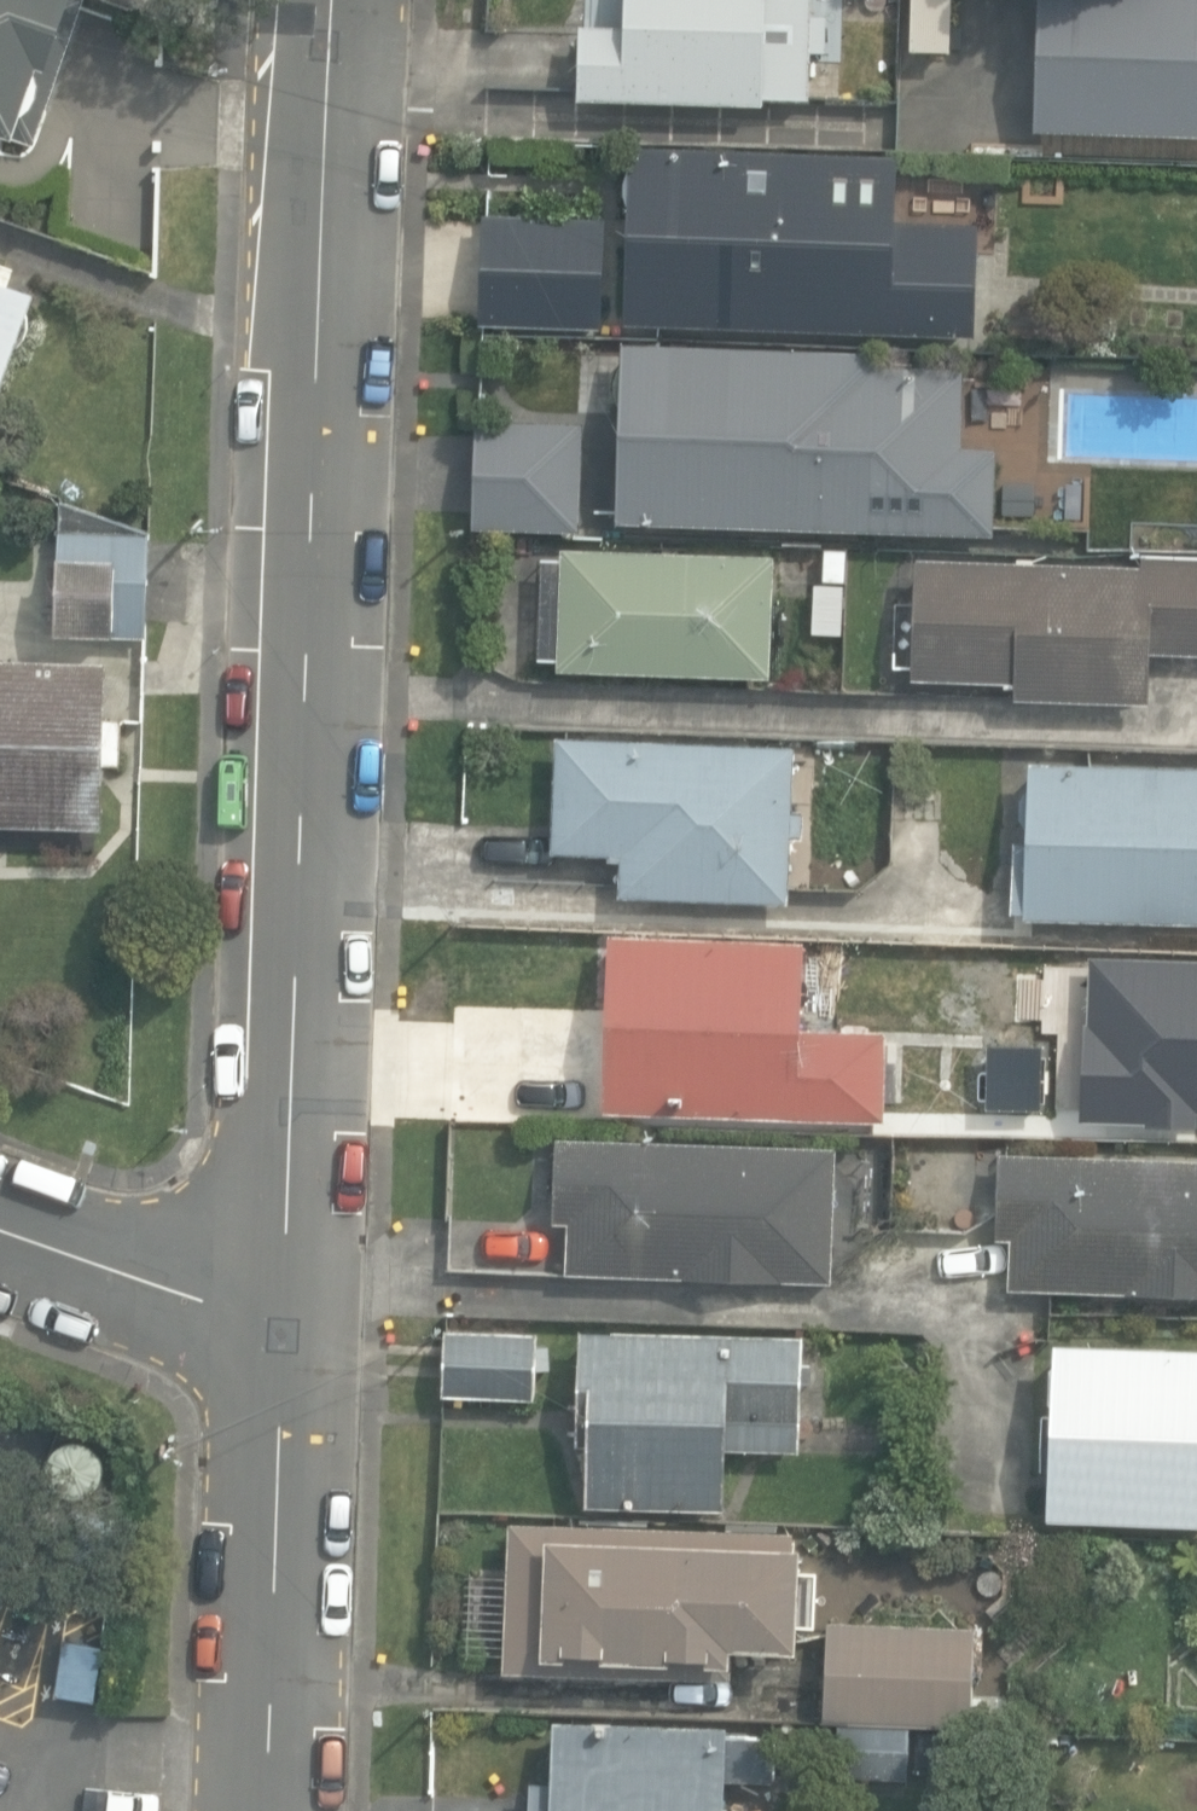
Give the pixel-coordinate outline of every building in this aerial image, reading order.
[(43,149),(93,0),(0,0),(0,135),(43,149)] [(577,93),(764,99),(764,90),(811,91),(813,43),(828,43),(829,10),(814,9),(814,0),(623,0),(623,19),(579,18),(577,93)] [(1033,135),(1196,141),(1196,0),(1039,0),(1033,135)] [(975,340),(979,226),(896,223),(898,156),(633,147),(627,327),(975,340)] [(604,210),(481,209),(480,310),(602,311),(604,210)] [(10,333),(18,328),(22,318),(19,308),(28,284),(0,274),(0,361),(10,333)] [(617,521),(875,530),(881,355),(623,346),(617,521)] [(943,372),(941,413),(981,414),(983,374),(943,372)] [(477,522),(575,525),(577,467),(479,464),(477,522)] [(1009,537),(1078,540),(1081,487),(1011,484),(1009,537)] [(49,628),(138,631),(142,527),(54,494),(49,628)] [(819,569),(839,571),(841,539),(821,538),(819,569)] [(556,660),(764,668),(769,548),(560,541),(558,594),(546,594),(544,652),(556,652),(556,660)] [(1141,694),(1143,642),(1196,644),(1196,549),(1136,546),(1136,559),(911,550),(906,667),(1008,671),(1008,688),(1141,694)] [(807,623),(838,625),(841,575),(809,573),(807,623)] [(101,818),(106,656),(0,653),(0,815),(101,818)] [(614,883),(783,891),(790,735),(550,725),(545,840),(616,843),(614,883)] [(1196,913),(1196,757),(1023,752),(1022,777),(1016,789),(1015,809),(1025,823),(1025,831),(1012,831),(1010,907),(1196,913)] [(598,1097),(877,1108),(880,1021),(795,1018),(799,933),(605,925),(598,1097)] [(1057,1118),(1108,1119),(1110,1056),(1058,1055),(1057,1118)] [(563,1211),(561,1261),(823,1270),(827,1139),(550,1130),(548,1210),(563,1211)] [(1012,1288),(1196,1294),(1196,1162),(1001,1155),(998,1237),(1014,1237),(1012,1288)] [(446,1394),(536,1398),(539,1335),(449,1331),(446,1394)] [(587,1504),(727,1507),(728,1448),(803,1449),(805,1338),(582,1333),(580,1425),(589,1425),(587,1504)] [(1196,1511),(1196,1339),(1049,1333),(1042,1505),(1196,1511)] [(509,1669),(732,1678),(733,1646),(796,1649),(801,1549),(795,1549),(796,1533),(515,1522),(509,1669)] [(972,1628),(826,1621),(821,1722),(839,1723),(837,1773),(910,1776),(912,1720),(967,1723),(972,1628)] [(726,1779),(774,1782),(776,1739),(728,1737),(729,1728),(557,1720),(554,1782),(534,1781),(532,1810),(725,1810),(726,1779)]
